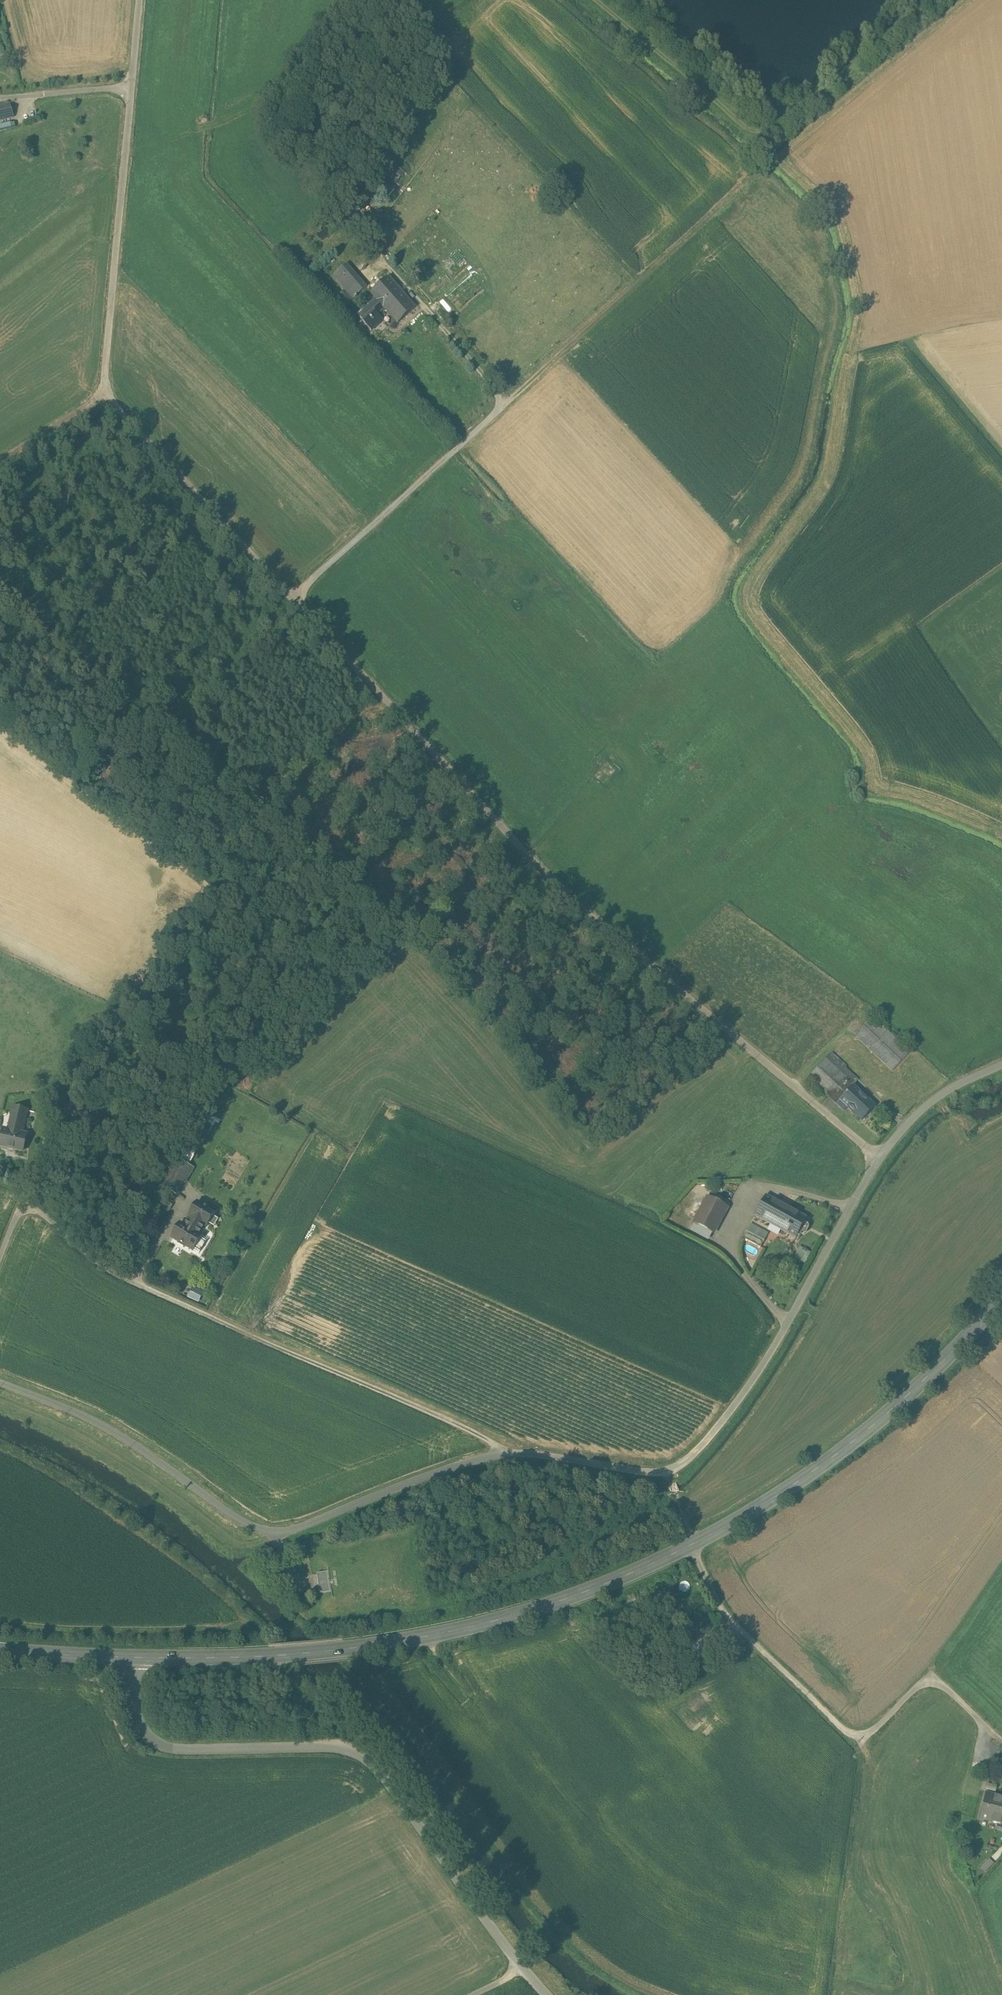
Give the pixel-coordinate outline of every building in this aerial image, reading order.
[(297,105),(284,94),(279,101),(292,112),(297,105)] [(0,107),(0,121),(14,117),(11,104),(0,107)] [(19,119),(7,123),(8,128),(20,123),(19,119)] [(365,223),(350,210),(344,217),(359,230),(365,223)] [(366,287),(346,264),(334,275),(353,298),(366,287)] [(389,278),(371,293),(376,299),(384,308),(397,323),(415,307),(389,278)] [(376,299),(359,316),(371,329),(377,323),(374,319),(384,308),(376,299)] [(910,1051),(874,1017),(856,1036),(892,1071),(910,1051)] [(846,1079),(830,1096),(832,1099),(830,1102),(834,1106),(837,1103),(843,1109),(846,1105),(840,1100),(853,1085),(858,1080),(830,1054),(826,1059),(846,1079)] [(846,1079),(826,1059),(809,1077),(830,1096),(846,1079)] [(875,1106),(853,1085),(840,1100),(846,1105),(850,1110),(862,1121),(872,1109),(875,1106)] [(14,1107),(8,1131),(3,1129),(0,1141),(0,1145),(23,1151),(27,1135),(21,1134),(26,1110),(14,1107)] [(187,1146),(181,1157),(190,1162),(196,1152),(187,1146)] [(191,1167),(175,1157),(156,1190),(166,1196),(170,1190),(176,1193),(191,1167)] [(807,1218),(790,1209),(766,1195),(755,1215),(796,1238),(807,1218)] [(727,1208),(708,1197),(694,1222),(714,1233),(727,1208)] [(172,1204),(162,1198),(158,1204),(168,1210),(172,1204)] [(215,1212),(197,1201),(188,1216),(189,1217),(191,1218),(186,1226),(199,1234),(204,1226),(206,1227),(208,1223),(213,1216),(215,1212)] [(219,1219),(213,1216),(208,1223),(214,1227),(219,1219)] [(184,1225),(180,1222),(171,1237),(178,1242),(184,1246),(184,1245),(193,1250),(193,1249),(201,1236),(202,1236),(199,1234),(186,1226),(184,1225)] [(750,1223),(745,1237),(764,1244),(769,1230),(750,1223)] [(201,1236),(193,1249),(199,1253),(207,1240),(201,1236)] [(807,1262),(811,1250),(801,1246),(796,1258),(807,1262)] [(201,1300),(204,1289),(192,1287),(190,1298),(201,1300)] [(328,1572),(317,1574),(320,1594),(332,1592),(328,1572)] [(997,1799),(986,1812),(1001,1825),(1001,1802),(997,1799)] [(985,1872),(995,1863),(990,1858),(981,1867),(985,1872)]
